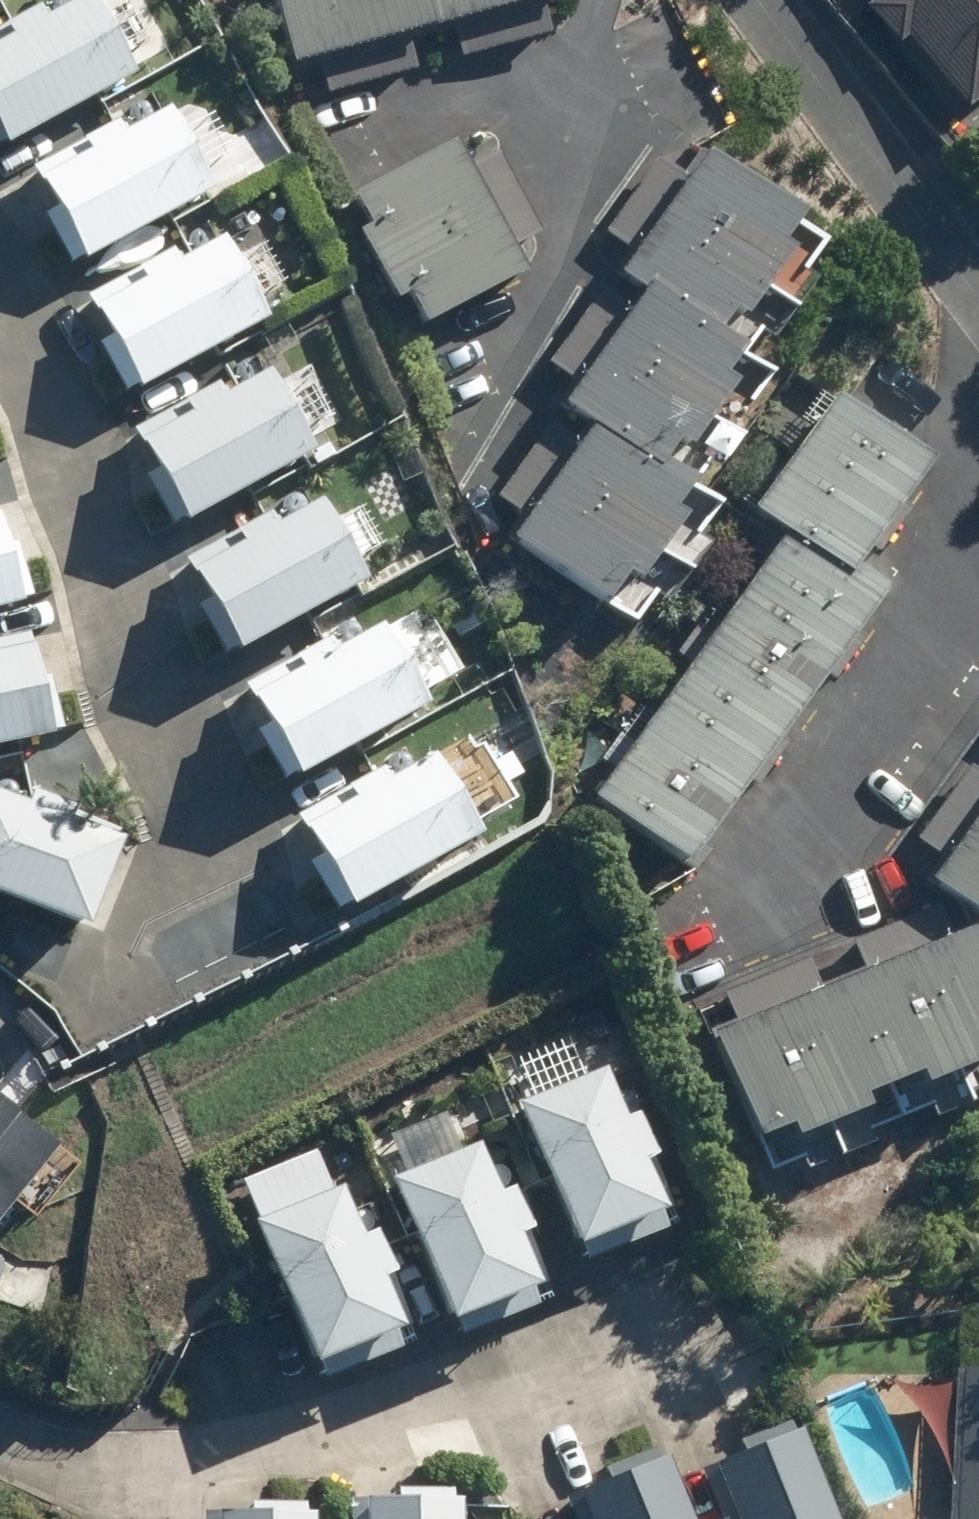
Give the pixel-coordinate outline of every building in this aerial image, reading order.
[(102,17),(93,0),(86,0),(53,18),(44,2),(0,25),(0,133),(8,147),(136,78),(123,54),(153,38),(132,0),(102,17)] [(548,49),(589,17),(585,0),(264,0),(291,111),(548,49)] [(916,49),(959,106),(978,91),(978,0),(879,0),(916,49)] [(721,120),(688,52),(645,73),(679,141),(721,120)] [(128,132),(120,116),(28,165),(81,267),(216,196),(171,109),(128,132)] [(464,114),(326,184),(410,349),(474,316),(482,330),(517,313),(511,301),(551,280),(537,252),(566,237),(513,133),(482,149),(464,114)] [(518,514),(502,538),(610,607),(628,579),(642,587),(705,491),(670,468),(682,450),(694,457),(762,353),(727,331),(739,313),(756,324),(818,229),(700,153),(682,180),(656,163),(613,230),(634,244),(616,272),(645,291),(625,323),(596,304),(556,367),(575,379),(557,405),(593,428),(566,469),(540,452),(505,505),(518,514)] [(180,258),(175,248),(86,297),(140,394),(270,322),(222,235),(180,258)] [(228,393),(222,382),(135,429),(186,524),(312,456),(267,372),(228,393)] [(691,868),(886,592),(857,571),(932,466),(837,399),(813,432),(793,417),(777,440),(796,454),(775,483),(764,474),(740,508),(783,538),(596,802),(691,868)] [(280,526),(273,515),(188,563),(241,656),(371,582),(324,501),(280,526)] [(30,605),(1,502),(0,502),(0,613),(30,605)] [(335,649),(330,637),(244,680),(292,778),(428,711),(385,624),(335,649)] [(62,739),(41,633),(0,641),(0,751),(62,739)] [(299,812),(348,911),(484,844),(435,745),(299,812)] [(964,767),(914,842),(939,858),(922,883),(978,921),(978,777),(964,767)] [(99,933),(136,833),(33,795),(28,806),(0,796),(0,897),(99,933)] [(722,994),(735,1025),(708,1036),(775,1201),(978,1119),(978,929),(921,952),(909,921),(855,943),(868,974),(821,993),(808,959),(722,994)] [(642,1114),(626,1121),(603,1071),(518,1109),(581,1250),(666,1213),(645,1165),(662,1158),(642,1114)] [(58,1139),(18,1110),(0,1097),(0,1218),(58,1139)] [(336,1143),(241,1181),(319,1379),(414,1341),(336,1143)] [(512,1191),(496,1199),(472,1143),(387,1180),(455,1336),(539,1300),(515,1244),(532,1237),(512,1191)] [(960,1370),(951,1518),(978,1518),(978,1371),(960,1370)] [(738,1518),(736,1518),(838,1518),(801,1430),(716,1465),(738,1518)] [(591,1518),(690,1518),(661,1451),(577,1488),(591,1518)] [(357,1492),(356,1518),(466,1518),(467,1496),(357,1492)] [(222,1518),(318,1518),(310,1518),(310,1504),(253,1503),(252,1516),(222,1515),(222,1518)]
